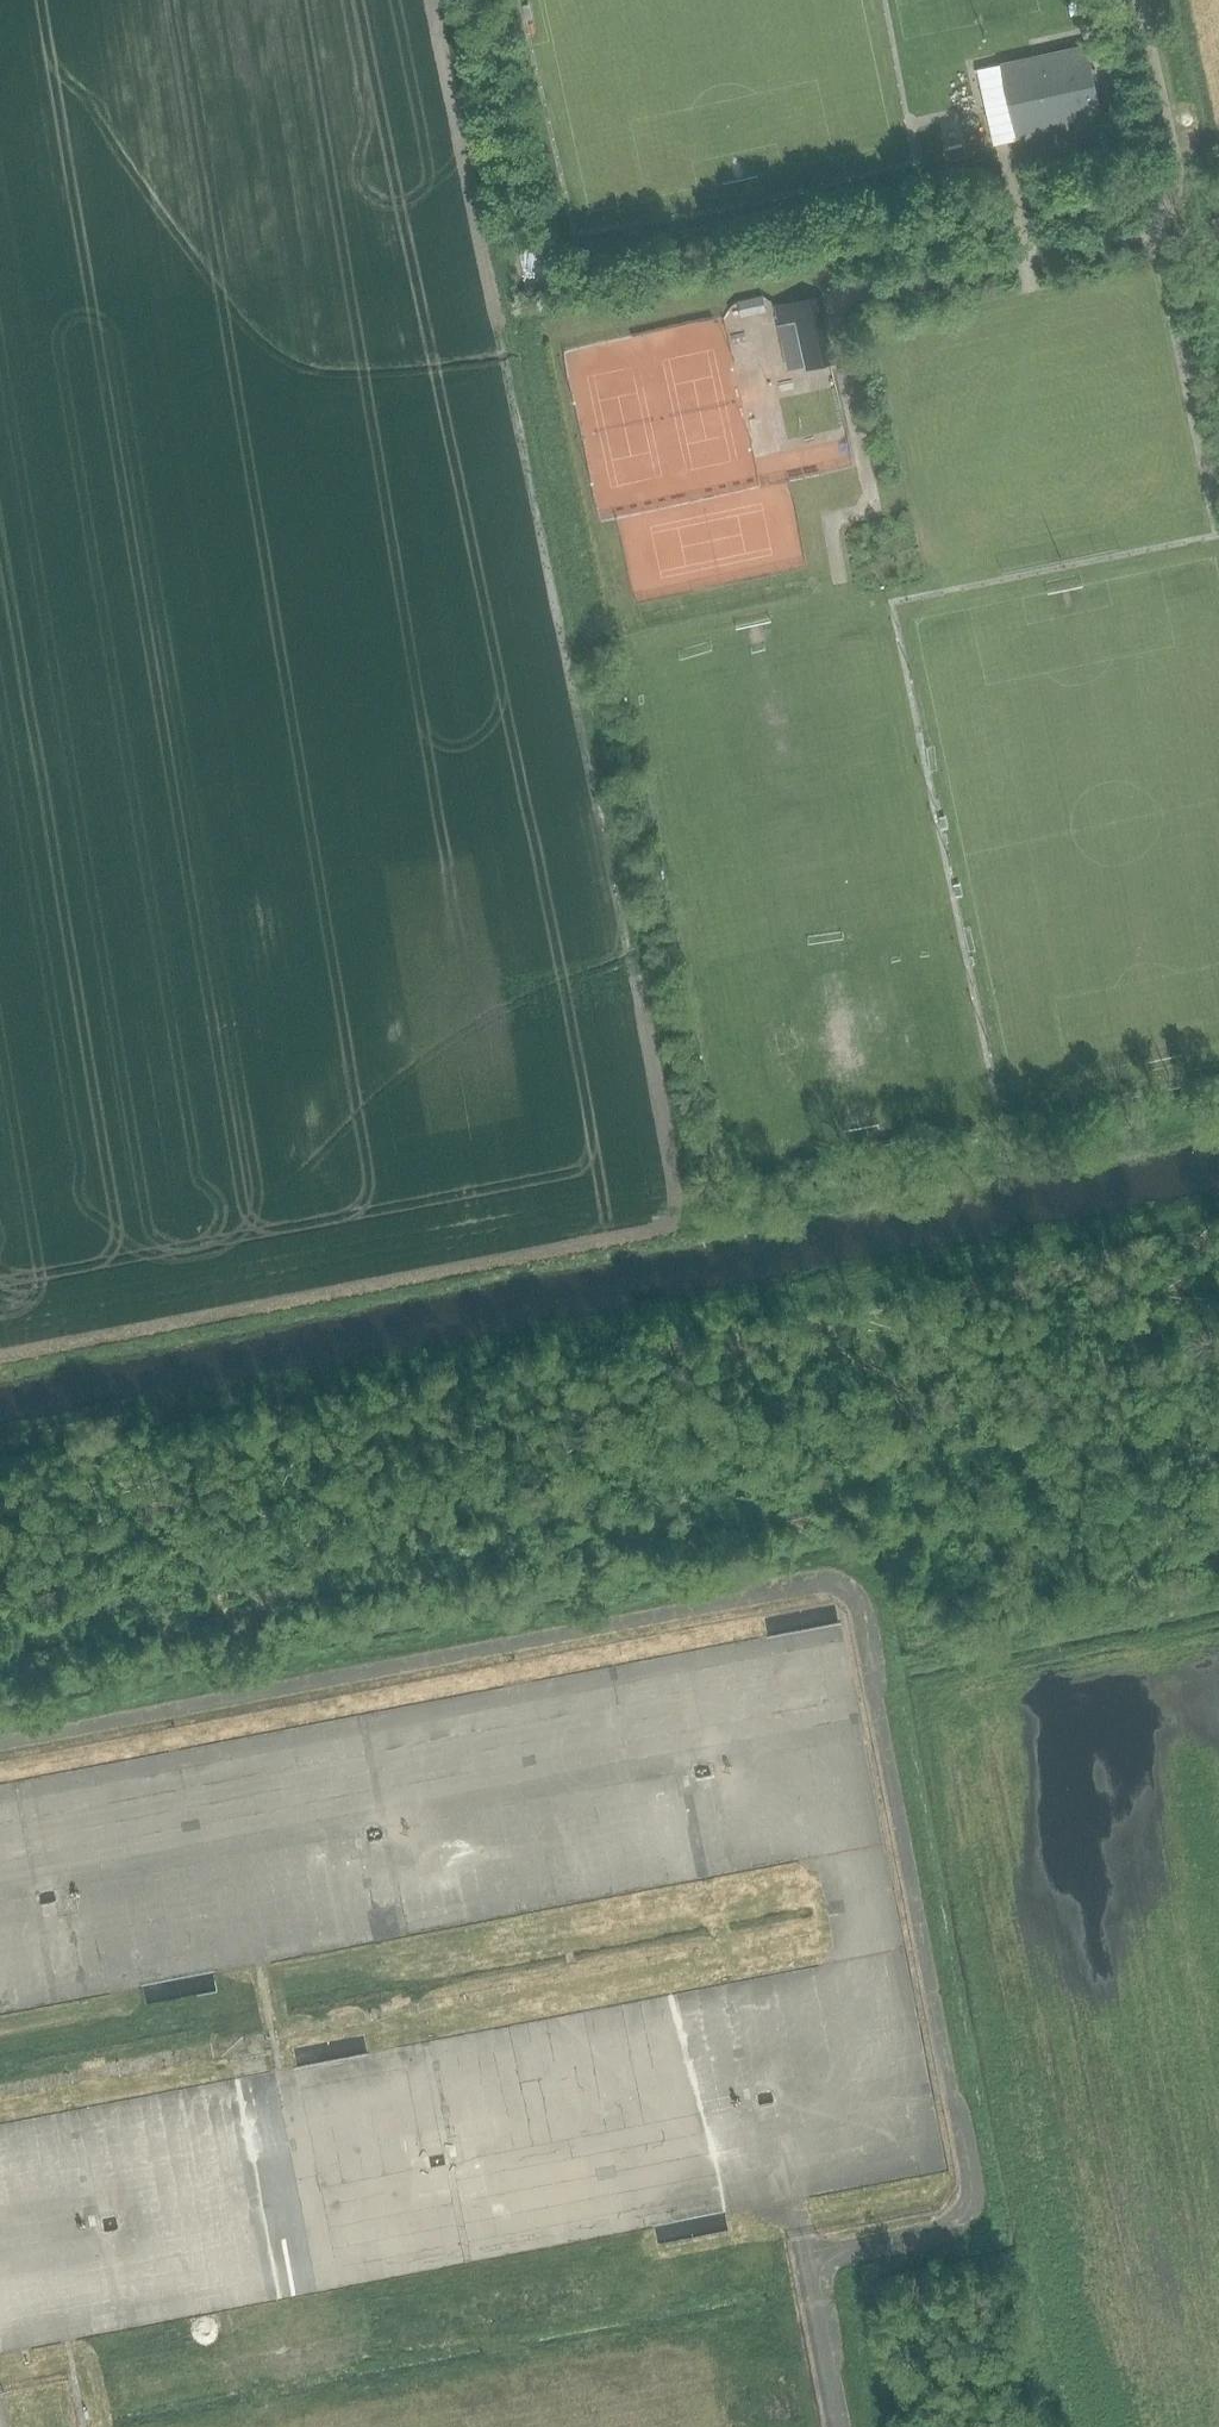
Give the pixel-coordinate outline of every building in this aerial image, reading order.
[(1018,144),(1105,124),(1087,47),(1000,68),(1018,144)] [(797,318),(808,367),(833,362),(823,312),(825,312),(822,296),(777,306),(781,322),(797,318)] [(761,297),(737,302),(739,310),(740,317),(764,311),(763,305),(761,297)] [(847,1621),(768,1635),(770,1650),(784,1648),(787,1664),(810,1660),(812,1669),(854,1661),(847,1621)]
